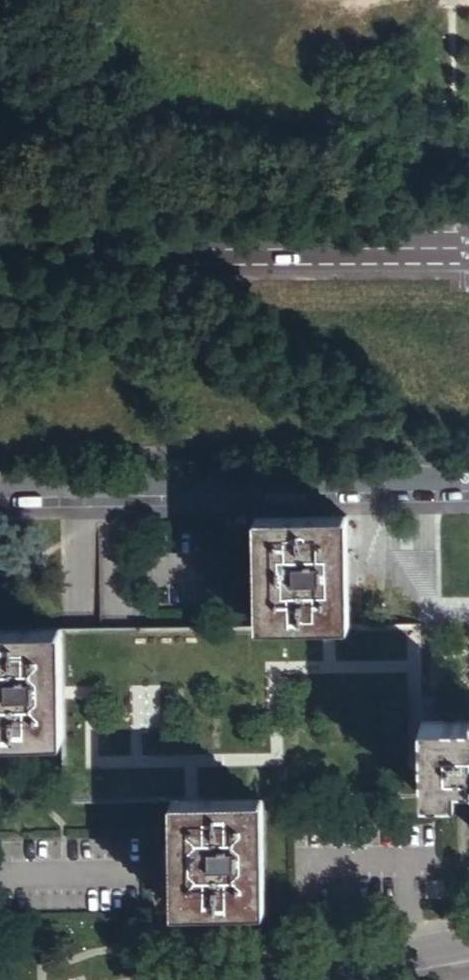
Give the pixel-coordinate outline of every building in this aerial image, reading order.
[(350,514),(256,515),(257,621),(351,620),(350,514)] [(63,623),(64,734),(64,751),(64,802),(175,801),(266,800),(425,798),(424,732),(423,620),(351,620),(257,621),(104,622),(63,623)] [(63,623),(0,623),(0,735),(8,735),(64,734),(63,623)] [(425,798),(460,798),(460,783),(468,783),(468,731),(446,731),(424,732),(425,798)] [(266,800),(175,801),(175,825),(176,911),(267,911),(266,800)]
